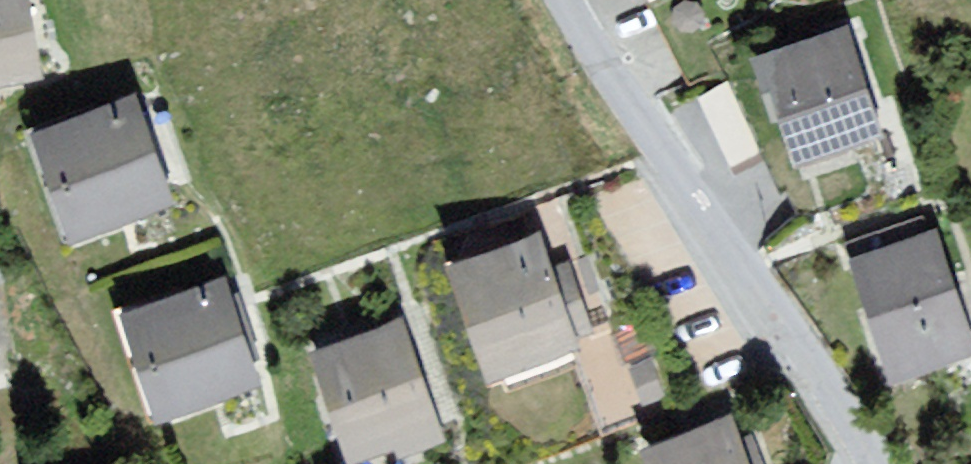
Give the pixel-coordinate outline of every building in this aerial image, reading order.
[(43,78),(27,0),(0,0),(0,87),(43,78)] [(842,30),(741,60),(778,180),(878,150),(842,30)] [(118,101),(10,138),(45,242),(153,205),(118,101)] [(931,234),(844,258),(879,381),(965,356),(931,234)] [(527,237),(424,265),(456,383),(559,355),(527,237)] [(208,281),(104,317),(140,419),(244,383),(208,281)] [(295,348),(330,463),(352,463),(428,441),(392,319),(295,348)] [(620,450),(625,463),(740,463),(724,416),(620,450)]
